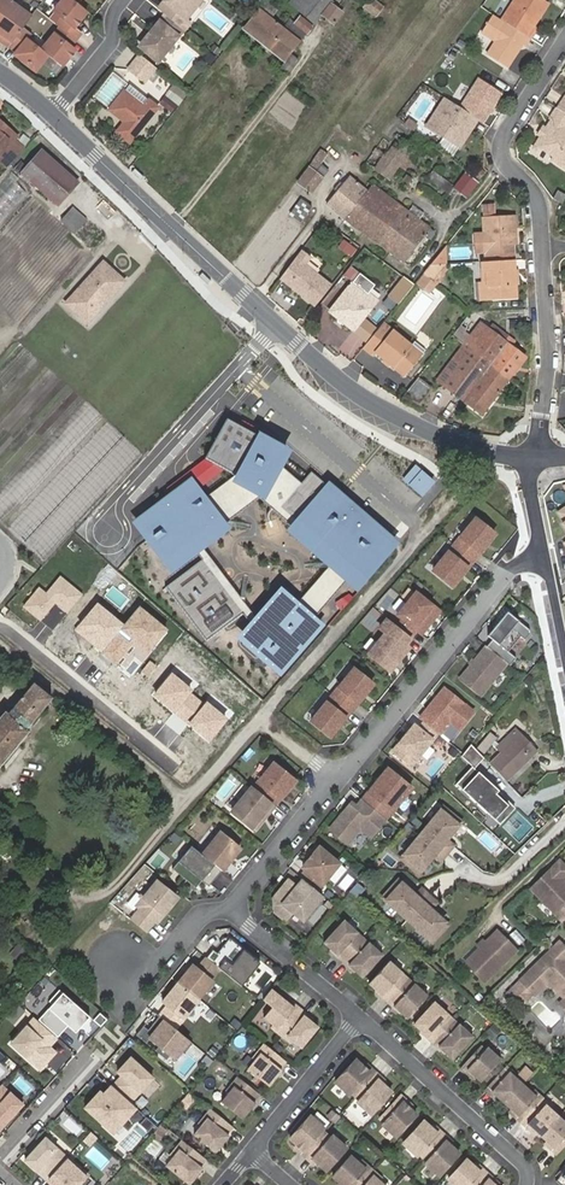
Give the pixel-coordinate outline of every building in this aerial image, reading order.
[(1,35),(4,37),(0,43),(7,48),(22,29),(31,16),(9,0),(0,0),(0,37),(1,35)] [(55,25),(73,40),(79,32),(73,27),(85,11),(72,0),(61,0),(53,11),(61,18),(55,25)] [(157,9),(163,15),(182,30),(189,22),(184,18),(199,0),(164,0),(157,9)] [(320,16),(329,5),(331,3),(328,0),(293,0),(290,4),(314,24),(320,16)] [(372,15),(380,5),(373,0),(368,7),(365,6),(363,9),(372,15)] [(531,40),(538,29),(534,27),(531,25),(536,18),(539,20),(548,5),(540,0),(514,0),(501,20),(528,38),(531,40)] [(329,5),(320,16),(333,26),(342,15),(329,5)] [(383,8),(380,5),(372,15),(375,18),(383,8)] [(299,42),(257,10),(242,30),(284,62),(299,42)] [(156,62),(182,30),(163,15),(139,45),(140,48),(156,62)] [(501,20),(493,15),(481,34),(494,42),(485,56),(504,69),(518,49),(515,48),(518,43),(520,45),(523,46),(528,38),(501,20)] [(294,25),(305,34),(312,27),(300,18),(294,25)] [(73,49),(69,46),(73,40),(55,25),(37,48),(47,55),(60,66),(73,49)] [(22,29),(7,48),(13,52),(11,53),(34,71),(47,55),(37,48),(27,40),(30,35),(22,29)] [(221,51),(215,46),(211,50),(218,55),(221,51)] [(210,68),(218,59),(210,52),(202,61),(210,68)] [(143,82),(154,68),(139,56),(128,69),(143,82)] [(476,119),(482,123),(488,114),(491,110),(501,95),(477,80),(458,107),(474,117),(476,119)] [(129,86),(123,93),(143,108),(148,101),(129,86)] [(143,108),(123,93),(108,112),(123,124),(115,134),(129,145),(157,109),(148,101),(143,108)] [(458,107),(445,98),(426,125),(457,146),(471,127),(468,125),(474,117),(458,107)] [(562,99),(556,108),(564,114),(564,101),(562,99)] [(555,107),(548,118),(551,120),(545,128),(540,136),(535,145),(552,156),(550,160),(563,169),(564,166),(564,114),(556,108),(555,107)] [(471,127),(476,119),(474,117),(468,125),(471,127)] [(6,169),(20,152),(12,145),(16,140),(4,129),(0,134),(0,164),(6,169)] [(408,146),(419,153),(426,145),(426,144),(415,136),(408,146)] [(385,156),(376,149),(366,163),(395,185),(412,161),(391,148),(385,156)] [(311,195),(322,179),(314,173),(326,157),(321,152),(297,185),(311,195)] [(78,186),(40,153),(21,174),(58,207),(78,186)] [(451,187),(433,172),(428,180),(447,194),(451,187)] [(463,175),(453,189),(467,199),(478,185),(463,175)] [(0,187),(0,218),(25,191),(10,177),(0,187)] [(368,193),(349,177),(326,205),(347,222),(368,193)] [(408,212),(373,186),(368,193),(347,222),(403,263),(424,236),(428,230),(429,228),(419,220),(408,212)] [(552,201),(562,205),(564,199),(564,197),(556,192),(552,201)] [(31,197),(0,231),(0,353),(52,295),(91,252),(31,197)] [(299,223),(311,209),(300,201),(289,215),(299,223)] [(412,206),(408,212),(419,220),(423,215),(412,206)] [(85,221),(73,209),(61,221),(74,233),(85,221)] [(484,220),(485,238),(486,253),(486,258),(514,256),(513,247),(517,247),(515,219),(484,220)] [(434,234),(428,230),(424,236),(430,240),(434,234)] [(486,253),(485,238),(475,238),(476,253),(486,253)] [(342,239),(337,248),(353,256),(358,247),(342,239)] [(299,248),(277,277),(315,307),(331,286),(303,263),(308,256),(299,248)] [(440,253),(422,276),(423,277),(425,278),(431,283),(442,267),(440,253)] [(514,263),(514,256),(486,258),(486,264),(514,263)] [(516,300),(514,263),(486,264),(482,265),(483,275),(483,287),(487,286),(488,302),(516,300)] [(85,326),(118,288),(106,278),(110,272),(102,265),(73,296),(81,303),(72,314),(85,326)] [(384,275),(390,284),(401,276),(394,267),(384,275)] [(349,268),(343,276),(353,283),(359,275),(349,268)] [(199,275),(196,278),(204,286),(207,283),(199,275)] [(414,285),(402,276),(387,295),(399,304),(414,285)] [(425,278),(423,277),(417,285),(419,287),(425,278)] [(425,278),(419,287),(429,294),(435,286),(431,283),(425,278)] [(364,306),(370,298),(352,284),(329,313),(353,332),(370,310),(364,306)] [(72,314),(81,303),(73,296),(64,306),(72,314)] [(375,302),(370,298),(364,306),(370,310),(375,302)] [(480,324),(463,346),(507,380),(524,357),(510,346),(490,331),(480,324)] [(412,348),(384,325),(365,350),(374,357),(376,355),(386,363),(392,367),(406,378),(425,355),(413,346),(412,348)] [(513,342),(493,326),(490,331),(510,346),(513,342)] [(507,380),(463,346),(435,382),(479,416),(507,380)] [(441,355),(428,371),(435,377),(448,360),(441,355)] [(418,377),(408,395),(424,403),(433,385),(418,377)] [(225,470),(235,475),(209,495),(227,520),(260,496),(292,525),(287,531),(329,568),(345,582),(358,593),(403,542),(331,479),(327,483),(312,470),(302,483),(285,468),(294,452),(227,417),(205,459),(166,488),(169,492),(193,474),(202,487),(225,470)] [(169,492),(132,519),(176,578),(166,586),(206,639),(240,614),(197,555),(206,548),(233,528),(227,520),(209,495),(193,474),(169,492)] [(474,560),(495,534),(477,518),(455,544),(474,560)] [(455,544),(433,570),(452,586),(474,560),(455,544)] [(206,548),(197,555),(240,614),(251,622),(256,616),(206,548)] [(329,568),(299,601),(315,616),(345,582),(329,568)] [(38,585),(22,603),(40,620),(55,603),(68,613),(85,594),(62,574),(46,592),(38,585)] [(299,601),(282,587),(256,616),(251,622),(238,636),(284,677),(328,628),(315,616),(299,601)] [(420,634),(434,616),(432,614),(436,609),(415,592),(396,615),(402,619),(396,626),(410,637),(415,630),(420,634)] [(123,622),(97,600),(74,626),(115,660),(133,638),(148,651),(168,629),(138,604),(123,622)] [(507,652),(520,637),(524,640),(529,634),(529,630),(507,612),(487,636),(492,639),(486,646),(506,663),(509,665),(515,658),(507,652)] [(408,647),(404,644),(410,638),(410,637),(396,626),(387,618),(379,628),(385,633),(368,653),(389,671),(408,647)] [(478,696),(506,663),(486,646),(458,680),(478,696)] [(372,684),(353,669),(331,695),(350,710),(372,684)] [(226,717),(171,672),(153,693),(209,738),(226,717)] [(528,677),(523,683),(527,687),(532,680),(528,677)] [(24,734),(22,730),(50,698),(34,685),(8,717),(4,714),(0,718),(0,763),(24,734)] [(458,730),(472,712),(460,702),(458,704),(454,700),(455,699),(443,689),(437,697),(438,698),(435,701),(434,700),(425,711),(430,715),(423,723),(436,733),(438,735),(445,727),(443,725),(447,720),(449,722),(458,730)] [(331,695),(310,721),(329,737),(350,710),(331,695)] [(423,723),(430,715),(425,711),(418,719),(423,723)] [(408,766),(436,733),(423,723),(418,729),(413,726),(391,752),(408,766)] [(520,733),(488,766),(506,783),(530,757),(537,750),(520,733)] [(496,742),(491,737),(478,751),(483,756),(496,742)] [(473,768),(483,758),(470,745),(460,757),(472,767),(473,768)] [(272,763),(252,788),(273,805),(293,781),(272,763)] [(473,768),(472,767),(456,785),(491,818),(505,804),(495,795),(498,792),(473,768)] [(384,819),(410,788),(386,769),(360,800),(384,819)] [(252,830),(273,805),(252,788),(250,787),(230,811),(252,830)] [(499,826),(515,809),(498,792),(495,795),(505,804),(491,818),(499,826)] [(384,819),(360,800),(354,806),(350,803),(328,830),(345,844),(358,828),(369,837),(384,819)] [(440,861),(452,846),(446,840),(461,822),(442,807),(400,858),(418,874),(433,855),(440,861)] [(218,833),(199,855),(219,871),(237,849),(218,833)] [(355,852),(366,837),(360,833),(349,848),(355,852)] [(205,887),(219,871),(199,855),(188,846),(169,869),(193,888),(199,881),(205,887)] [(343,870),(336,864),(316,848),(310,856),(306,861),(299,870),(302,872),(297,878),(300,880),(314,891),(325,878),(332,883),(343,870)] [(560,883),(564,878),(564,870),(559,863),(529,891),(553,917),(564,905),(564,889),(563,891),(557,886),(560,883)] [(444,923),(427,907),(433,901),(418,887),(412,894),(395,878),(379,896),(428,941),(444,923)] [(154,923),(174,898),(151,880),(137,897),(140,899),(134,906),(137,909),(128,920),(142,932),(152,921),(154,923)] [(286,887),(283,884),(271,899),(272,913),(282,921),(290,912),(301,921),(320,897),(314,891),(300,880),(294,887),(289,883),(286,887)] [(348,892),(356,900),(366,889),(358,881),(348,892)] [(342,920),(322,942),(333,953),(332,954),(340,961),(361,937),(342,920)] [(495,931),(463,962),(482,981),(514,950),(495,931)] [(361,937),(340,961),(348,968),(349,967),(360,977),(381,955),(361,937)] [(238,987),(257,965),(225,939),(220,939),(217,943),(220,946),(214,954),(209,950),(203,958),(217,970),(238,987)] [(564,1005),(564,948),(560,943),(518,981),(531,995),(545,982),(564,1005)] [(19,944),(12,952),(20,961),(28,952),(19,944)] [(209,981),(217,970),(203,958),(194,969),(209,981)] [(406,978),(387,961),(367,983),(378,994),(377,995),(385,1002),(406,978)] [(193,999),(209,981),(194,969),(189,965),(174,983),(193,999)] [(262,991),(276,976),(265,965),(251,980),(262,991)] [(426,995),(406,978),(385,1002),(393,1009),(394,1007),(405,1018),(426,995)] [(170,1029),(194,1000),(193,999),(174,983),(158,1003),(163,1007),(155,1016),(170,1029)] [(90,1017),(59,989),(48,1001),(52,1005),(38,1020),(58,1037),(67,1026),(76,1033),(90,1017)] [(270,1007),(279,997),(269,989),(260,999),(270,1007)] [(270,1007),(262,1018),(271,1025),(269,1028),(278,1036),(300,1009),(292,1003),(290,1006),(279,997),(270,1007)] [(432,1001),(412,1024),(423,1034),(422,1035),(430,1042),(451,1019),(432,1001)] [(307,1015),(300,1009),(278,1036),(288,1043),(290,1041),(299,1048),(316,1027),(311,1022),(305,1018),(307,1015)] [(170,1029),(155,1016),(148,1025),(149,1027),(145,1032),(144,1030),(139,1026),(132,1035),(142,1043),(145,1040),(154,1047),(151,1051),(162,1060),(164,1058),(173,1046),(178,1050),(181,1052),(188,1044),(170,1029)] [(451,1019),(430,1042),(438,1049),(439,1048),(450,1059),(471,1036),(451,1019)] [(26,1026),(10,1043),(40,1070),(56,1052),(26,1026)] [(251,1059),(244,1068),(265,1085),(278,1068),(277,1067),(283,1060),(268,1049),(262,1044),(260,1042),(248,1057),(251,1059)] [(173,1046),(164,1058),(169,1061),(178,1050),(173,1046)] [(479,1047),(459,1069),(466,1076),(468,1073),(474,1077),(479,1083),(499,1061),(485,1048),(483,1051),(479,1047)] [(203,1055),(193,1048),(176,1071),(185,1078),(203,1055)] [(131,1057),(117,1072),(122,1076),(112,1087),(130,1103),(153,1078),(131,1057)] [(354,1060),(333,1082),(347,1094),(349,1092),(353,1096),(374,1073),(367,1066),(364,1069),(359,1064),(354,1060)] [(514,1073),(506,1064),(483,1090),(490,1097),(493,1094),(503,1103),(521,1083),(512,1075),(514,1073)] [(381,1080),(374,1073),(353,1096),(358,1100),(356,1102),(369,1114),(389,1092),(384,1087),(379,1082),(381,1080)] [(224,1092),(217,1101),(239,1117),(252,1101),(250,1100),(256,1093),(236,1077),(233,1075),(221,1090),(224,1092)] [(530,1092),(521,1083),(503,1103),(509,1108),(514,1113),(511,1116),(519,1122),(541,1097),(533,1089),(530,1092)] [(23,1104),(2,1085),(0,1087),(0,1129),(23,1104)] [(134,1110),(107,1085),(100,1093),(97,1090),(79,1109),(110,1136),(134,1110)] [(181,1107),(187,1100),(182,1096),(176,1103),(181,1107)] [(398,1096),(378,1119),(382,1122),(380,1125),(394,1137),(413,1115),(408,1110),(403,1105),(405,1102),(398,1096)] [(550,1105),(541,1097),(519,1122),(526,1128),(528,1126),(533,1130),(539,1135),(556,1116),(547,1108),(550,1105)] [(197,1124),(190,1132),(212,1150),(225,1134),(223,1133),(229,1125),(206,1107),(194,1122),(197,1124)] [(333,1121),(337,1116),(330,1110),(326,1115),(333,1121)] [(308,1116),(288,1139),(294,1143),(299,1148),(297,1151),(304,1157),(324,1134),(320,1130),(322,1128),(308,1116)] [(556,1116),(539,1135),(544,1140),(549,1145),(547,1147),(554,1154),(564,1142),(564,1123),(556,1116)] [(421,1121),(401,1143),(414,1156),(416,1154),(421,1157),(441,1135),(434,1128),(432,1130),(426,1126),(421,1121)] [(155,1139),(161,1132),(156,1128),(150,1135),(155,1139)] [(324,1134),(304,1157),(311,1163),(313,1161),(319,1165),(324,1170),(344,1148),(330,1136),(328,1138),(324,1134)] [(448,1141),(441,1135),(421,1157),(425,1161),(423,1163),(437,1176),(457,1153),(451,1148),(446,1143),(448,1141)] [(45,1137),(24,1161),(52,1184),(79,1184),(88,1175),(45,1137)] [(170,1157),(163,1165),(185,1182),(198,1166),(196,1165),(203,1158),(180,1140),(179,1139),(167,1154),(170,1157)] [(369,1170),(360,1162),(358,1164),(349,1156),(331,1176),(342,1184),(356,1184),(369,1170)] [(446,1180),(451,1184),(473,1184),(484,1174),(476,1167),(474,1170),(469,1165),(463,1160),(446,1180)] [(557,1177),(564,1183),(564,1182),(564,1167),(557,1177)] [(376,1180),(378,1178),(369,1170),(356,1184),(382,1184),(376,1180)] [(473,1184),(491,1184),(488,1183),(491,1180),(484,1174),(473,1184)]
